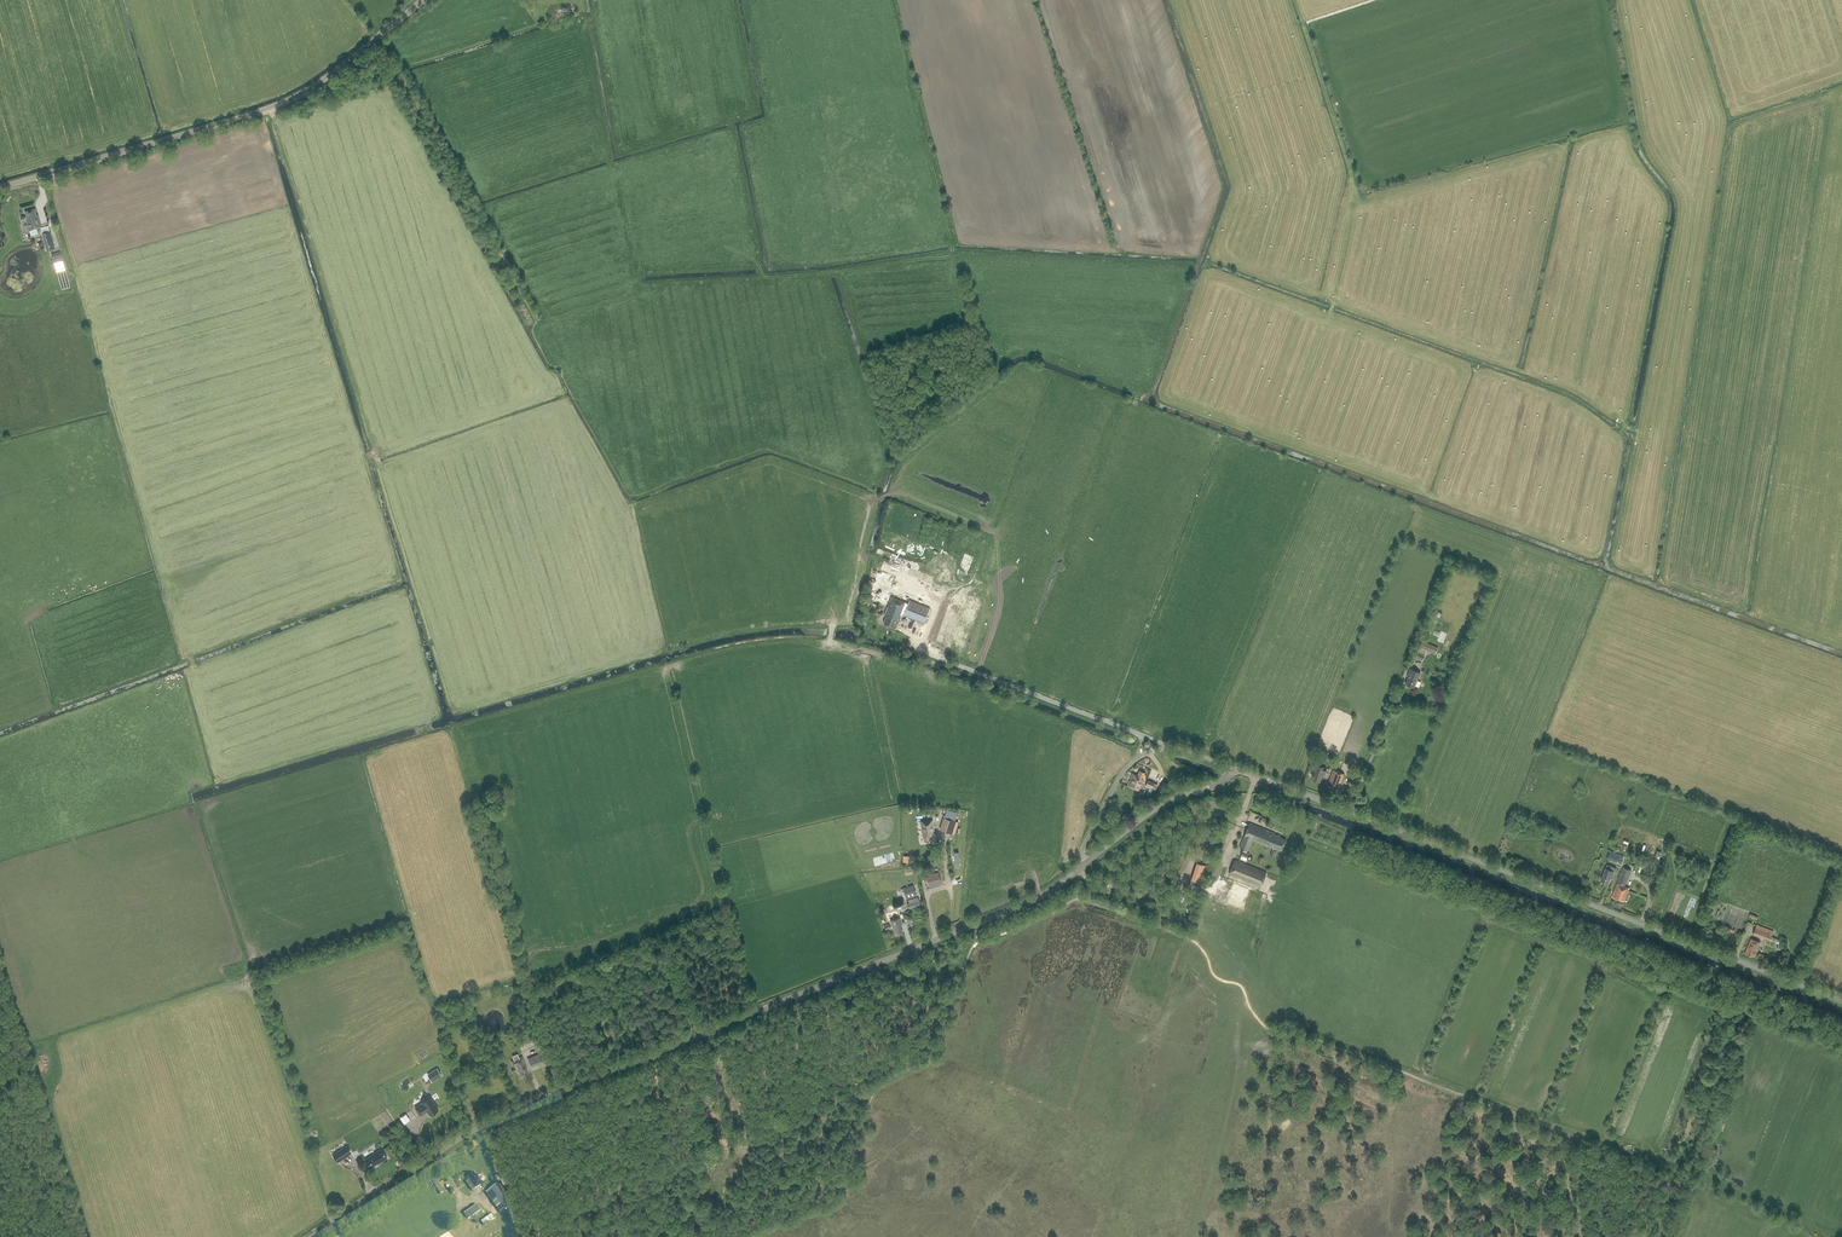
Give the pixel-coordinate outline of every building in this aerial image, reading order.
[(34,209),(33,208),(31,209),(25,211),(26,216),(24,217),(25,219),(25,218),(29,230),(41,227),(38,215),(36,215),(35,208),(34,209)] [(47,251),(55,248),(50,231),(42,233),(47,251)] [(55,263),(57,269),(65,267),(63,261),(55,263)] [(943,575),(946,574),(949,573),(951,571),(952,568),(953,566),(952,563),(951,560),(949,558),(946,557),(943,556),(941,557),(938,558),(936,560),(935,563),(934,566),(935,568),(936,571),(938,573),(941,574),(943,575)] [(886,605),(895,576),(877,570),(868,599),(886,605)] [(961,649),(980,603),(951,594),(939,623),(936,622),(932,632),(948,637),(945,644),(961,649)] [(898,620),(905,602),(891,597),(884,614),(886,615),(884,622),(894,626),(897,619),(898,620)] [(930,608),(910,600),(904,616),(924,623),(930,608)] [(919,636),(923,626),(912,621),(908,632),(919,636)] [(1438,648),(1423,641),(1415,657),(1422,661),(1427,650),(1435,654),(1438,648)] [(1406,683),(1414,687),(1415,685),(1419,687),(1421,682),(1418,681),(1421,673),(1411,668),(1407,676),(1408,677),(1406,683)] [(1323,776),(1324,774),(1326,768),(1317,765),(1313,774),(1315,774),(1313,779),(1320,782),(1322,775),(1323,776)] [(1146,775),(1144,775),(1145,773),(1140,770),(1137,775),(1132,773),(1127,786),(1139,791),(1146,775)] [(1340,787),(1344,774),(1333,770),(1328,782),(1340,787)] [(1357,781),(1360,775),(1354,773),(1351,779),(1357,781)] [(1150,795),(1152,792),(1154,790),(1156,788),(1157,785),(1154,783),(1148,780),(1146,785),(1151,787),(1148,794),(1150,795)] [(946,812),(944,817),(955,821),(957,816),(957,813),(947,810),(946,812)] [(951,833),(955,821),(944,817),(940,830),(951,833)] [(931,841),(930,836),(934,835),(932,820),(921,821),(923,837),(924,837),(925,842),(931,841)] [(1286,840),(1280,837),(1281,836),(1249,823),(1240,847),(1243,849),(1243,851),(1242,850),(1240,856),(1243,857),(1246,858),(1247,858),(1249,853),(1247,852),(1252,840),(1272,848),(1269,855),(1273,856),(1275,851),(1274,851),(1275,848),(1282,850),(1286,840)] [(1621,863),(1624,856),(1610,851),(1607,858),(1621,863)] [(1260,886),(1266,872),(1235,860),(1229,874),(1260,886)] [(1205,865),(1197,863),(1192,880),(1200,883),(1205,865)] [(1612,879),(1615,871),(1617,868),(1607,865),(1601,880),(1608,883),(1610,878),(1612,879)] [(1625,901),(1630,888),(1625,886),(1632,870),(1623,867),(1612,896),(1625,901)] [(939,872),(926,876),(927,879),(928,882),(929,886),(937,884),(936,881),(941,880),(939,872)] [(913,885),(903,888),(905,894),(907,898),(916,895),(915,891),(913,885)] [(918,899),(917,897),(908,900),(909,903),(908,903),(909,908),(921,904),(920,899),(918,899)] [(897,933),(902,931),(900,925),(901,924),(899,918),(890,921),(894,932),(896,932),(897,933)] [(1770,940),(1773,933),(1756,927),(1753,934),(1770,940)] [(1755,956),(1761,942),(1751,939),(1746,953),(1755,956)] [(532,1042),(529,1034),(523,1037),(526,1044),(532,1042)] [(531,1067),(545,1061),(542,1053),(528,1059),(531,1067)] [(522,1056),(519,1057),(518,1054),(512,1056),(514,1060),(511,1061),(514,1067),(516,1065),(521,1076),(522,1075),(523,1077),(528,1075),(526,1069),(527,1068),(522,1056)] [(422,1103),(415,1108),(420,1115),(427,1111),(429,1115),(438,1109),(430,1097),(421,1102),(422,1103)] [(341,1148),(333,1154),(337,1162),(346,1156),(346,1155),(341,1148)] [(387,1158),(381,1150),(378,1152),(377,1151),(376,1152),(375,1153),(375,1152),(365,1159),(368,1164),(371,1162),(373,1165),(379,1162),(380,1163),(387,1158)] [(341,1164),(348,1168),(351,1163),(344,1159),(341,1164)] [(469,1181),(467,1182),(466,1183),(471,1191),(483,1184),(477,1175),(475,1176),(473,1173),(467,1178),(469,1181)] [(501,1183),(486,1193),(500,1213),(515,1203),(501,1183)] [(468,1220),(480,1211),(476,1205),(463,1213),(468,1220)] [(479,1223),(488,1217),(485,1213),(477,1219),(479,1223)]
